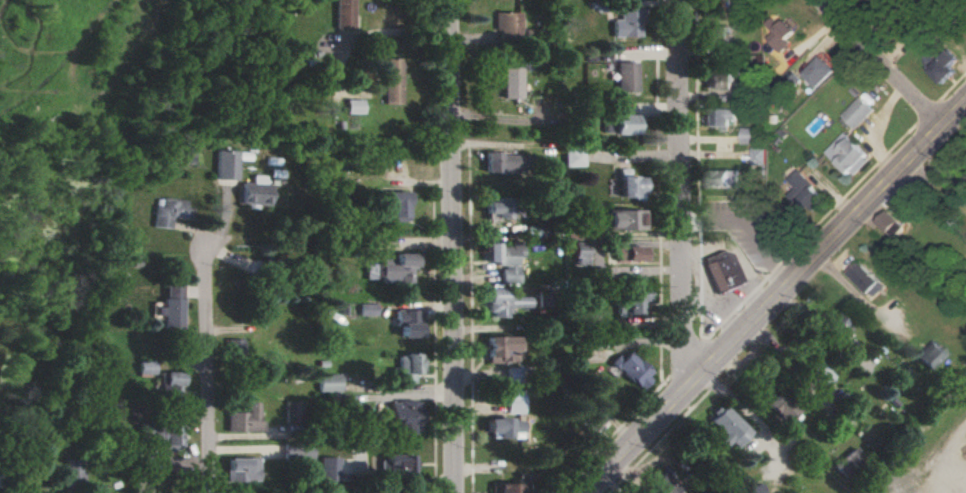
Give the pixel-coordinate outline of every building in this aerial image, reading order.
[(352,0),(333,0),(333,28),(352,29),(352,0)] [(612,19),(612,37),(639,37),(640,8),(619,8),(619,19),(612,19)] [(500,39),(522,40),(523,13),(496,12),(495,30),(500,31),(500,39)] [(768,38),(783,52),(793,42),(790,39),(798,30),(787,19),(768,38)] [(705,48),(731,47),(731,26),(705,26),(705,48)] [(959,57),(949,48),(945,53),(923,34),(910,50),(947,81),(957,69),(952,66),(959,57)] [(818,88),(837,67),(822,53),(803,73),(818,88)] [(398,104),(399,59),(381,59),(380,104),(398,104)] [(636,62),(615,62),(616,91),(636,91),(636,62)] [(501,68),(500,98),(518,99),(519,68),(501,68)] [(803,80),(795,72),(784,84),(792,91),(803,80)] [(707,89),(736,88),(736,97),(746,96),(746,84),(732,85),(731,73),(706,74),(707,89)] [(842,115),(857,129),(875,109),(861,95),(842,115)] [(344,113),(361,114),(361,100),(344,99),(344,113)] [(708,127),(721,126),(722,131),(729,131),(729,119),(738,119),(738,108),(707,109),(708,127)] [(613,114),(612,134),(634,135),(635,115),(613,114)] [(759,143),(759,127),(742,127),(742,143),(759,143)] [(871,157),(845,132),(826,152),(852,177),(871,157)] [(766,147),(752,148),(753,164),(767,164),(766,147)] [(238,180),(239,151),(217,150),(216,179),(238,180)] [(527,155),(491,154),(491,170),(526,170),(527,155)] [(641,176),(628,176),(628,168),(617,169),(618,198),(641,198),(641,176)] [(711,189),(741,187),(740,169),(710,170),(711,189)] [(797,187),(789,195),(799,204),(802,201),(810,209),(824,194),(797,169),(788,179),(797,187)] [(408,192),(385,191),(385,221),(407,222),(408,192)] [(154,205),(152,226),(172,228),(173,217),(188,219),(190,200),(162,198),(161,205),(154,205)] [(495,218),(507,218),(507,202),(485,202),(485,214),(495,214),(495,218)] [(642,209),(607,210),(607,230),(642,229),(642,209)] [(906,225),(889,210),(878,222),(895,237),(906,225)] [(573,264),(589,264),(590,242),(574,242),(573,264)] [(521,245),(497,246),(497,243),(485,243),(486,265),(499,265),(500,283),(517,283),(517,258),(522,258),(521,245)] [(646,260),(646,246),(614,247),(614,261),(646,260)] [(744,282),(731,253),(723,251),(703,259),(718,295),(744,282)] [(412,283),(413,254),(393,253),(393,259),(380,259),(380,282),(412,283)] [(849,274),(872,297),(885,284),(861,261),(849,274)] [(183,285),(165,285),(164,307),(153,307),(153,318),(163,318),(163,329),(182,329),(183,285)] [(644,314),(643,287),(624,287),(624,297),(615,297),(615,315),(644,314)] [(529,308),(529,297),(504,297),(504,289),(485,289),(485,301),(481,301),(481,312),(491,312),(490,317),(506,317),(506,308),(529,308)] [(375,303),(358,304),(358,316),(375,315),(375,303)] [(418,310),(394,310),(394,323),(399,323),(398,337),(417,337),(418,310)] [(853,328),(834,312),(821,327),(839,344),(853,328)] [(485,336),(486,362),(514,362),(514,350),(521,350),(521,336),(485,336)] [(241,339),(226,339),(227,358),(242,358),(241,339)] [(947,353),(933,340),(917,357),(930,370),(947,353)] [(617,354),(609,362),(638,389),(652,374),(628,351),(621,358),(617,354)] [(397,368),(390,368),(390,382),(413,381),(413,373),(422,373),(422,354),(397,354),(397,368)] [(834,375),(814,357),(805,368),(824,386),(834,375)] [(154,376),(154,362),(138,361),(138,375),(154,376)] [(506,383),(520,383),(519,367),(505,368),(506,383)] [(159,397),(180,397),(180,372),(163,372),(163,385),(160,385),(159,397)] [(339,374),(317,374),(317,392),(339,392),(339,374)] [(801,410),(777,388),(764,401),(788,424),(801,410)] [(505,413),(522,413),(522,389),(504,389),(505,413)] [(300,401),(284,402),(285,424),(300,424),(300,401)] [(388,419),(397,419),(397,433),(419,433),(420,401),(389,401),(388,419)] [(258,402),(246,402),(246,412),(226,412),(226,432),(263,431),(263,421),(258,421),(258,402)] [(753,433),(726,406),(711,421),(738,448),(753,433)] [(521,437),(521,419),(486,419),(486,437),(521,437)] [(181,421),(138,423),(139,441),(148,441),(149,450),(182,449),(181,421)] [(312,461),(312,444),(282,445),(283,461),(312,461)] [(844,479),(866,460),(854,446),(833,465),(844,479)] [(412,456),(379,456),(379,478),(412,477),(412,456)] [(258,481),(258,457),(226,458),(226,481),(258,481)] [(319,481),(337,481),(338,457),(319,457),(319,481)] [(82,484),(83,461),(65,461),(65,484),(82,484)] [(653,492),(675,492),(677,492),(662,472),(646,484),(653,492)] [(490,492),(520,492),(519,483),(490,483),(490,492)] [(760,483),(733,492),(764,492),(760,483)]
